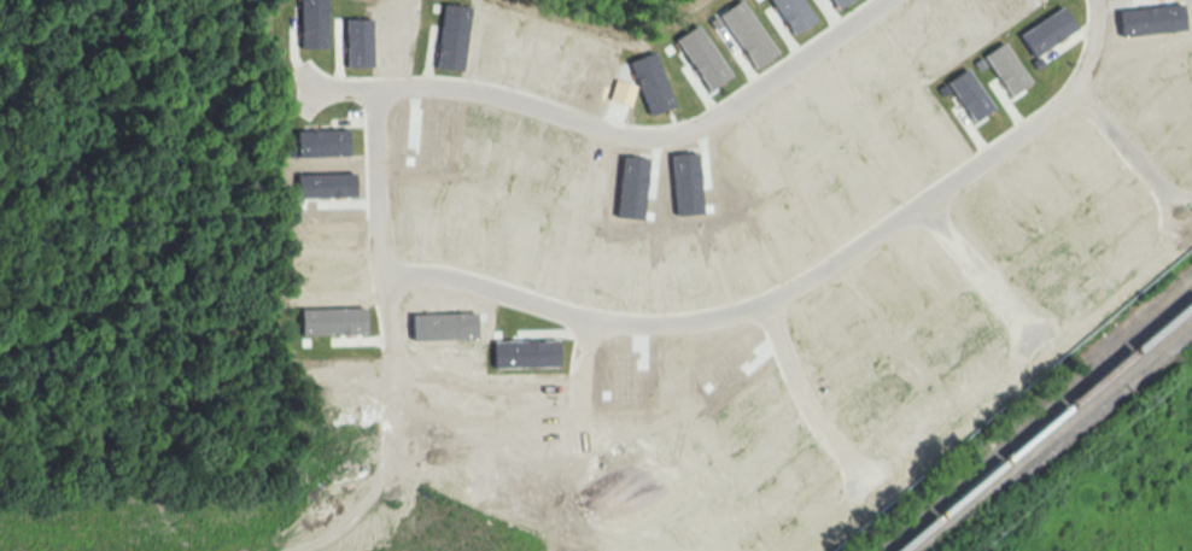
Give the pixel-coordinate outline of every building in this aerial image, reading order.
[(299,48),(326,48),(326,0),(299,0),(299,48)] [(753,68),(776,53),(742,0),(739,0),(718,13),(753,68)] [(801,0),(770,0),(792,34),(814,20),(801,0)] [(836,9),(850,0),(830,0),(836,9)] [(434,68),(461,72),(470,7),(444,3),(434,68)] [(1119,34),(1184,32),(1183,5),(1118,8),(1119,34)] [(1031,55),(1077,32),(1064,7),(1018,30),(1031,55)] [(345,67),(371,67),(370,18),(345,19),(345,67)] [(730,76),(698,24),(675,38),(707,90),(730,76)] [(1030,82),(1003,42),(982,55),(1010,96),(1030,82)] [(673,106),(654,52),(629,60),(648,115),(673,106)] [(993,108),(966,68),(946,81),(972,122),(993,108)] [(347,129),(295,130),(296,156),(348,155),(347,129)] [(701,214),(698,152),(671,153),(674,215),(701,214)] [(617,217),(643,219),(646,157),(620,156),(617,217)] [(296,197),(354,196),(354,173),(296,174),(296,197)] [(300,308),(300,335),(365,334),(364,307),(300,308)] [(476,338),(475,312),(410,314),(411,340),(476,338)] [(493,340),(493,368),(558,366),(558,339),(493,340)]
